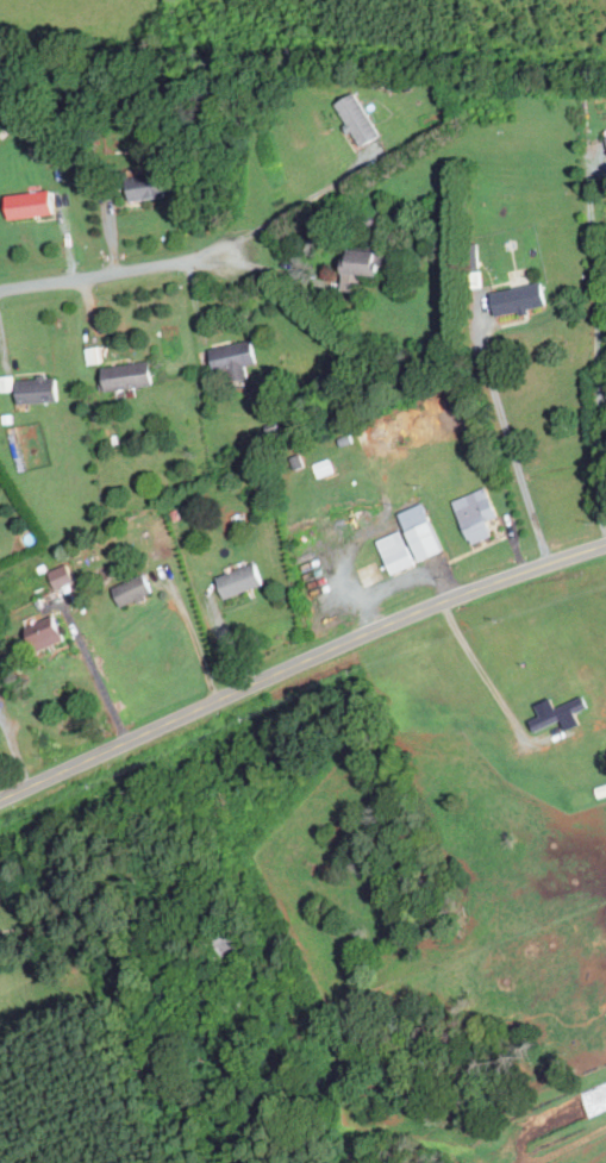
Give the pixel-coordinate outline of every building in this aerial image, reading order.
[(377,90),(379,81),(387,81),(386,92),(377,90)] [(352,133),(348,126),(351,124),(338,104),(345,100),(339,90),(351,83),(356,93),(357,93),(383,136),(366,148),(356,131),(352,133)] [(130,176),(164,171),(168,194),(133,199),(130,176)] [(12,217),(10,194),(55,189),(57,212),(12,217)] [(383,207),(381,226),(367,225),(369,206),(383,207)] [(364,270),(362,290),(345,288),(350,242),(387,245),(385,273),(364,270)] [(546,303),(541,280),(491,291),(496,316),(529,308),(529,307),(546,303)] [(232,369),(219,371),(213,348),(255,338),(261,362),(249,364),(251,376),(235,380),(232,369)] [(103,360),(99,345),(86,348),(89,363),(103,360)] [(155,383),(110,389),(106,365),(151,359),(155,383)] [(42,377),(42,374),(50,374),(50,377),(58,376),(61,400),(23,402),(20,380),(42,377)] [(15,375),(15,389),(2,390),(1,375),(15,375)] [(270,438),(267,425),(280,421),(282,434),(270,438)] [(339,438),(351,433),(355,440),(342,445),(339,438)] [(302,454),(307,465),(296,469),(292,457),(302,454)] [(316,464),(330,458),(336,470),(320,477),(316,464)] [(456,501),(488,486),(501,514),(488,520),(495,533),(475,542),(456,501)] [(448,549),(425,559),(402,512),(425,501),(448,549)] [(379,539),(402,529),(417,562),(394,573),(379,539)] [(218,576),(257,562),(265,583),(225,598),(218,576)] [(48,571),(56,588),(73,581),(66,563),(48,571)] [(113,588),(146,573),(155,590),(149,594),(150,598),(140,602),(138,599),(123,606),(113,588)] [(30,626),(56,614),(69,639),(42,652),(30,626)] [(580,710),(575,699),(530,719),(534,730),(580,710)]
